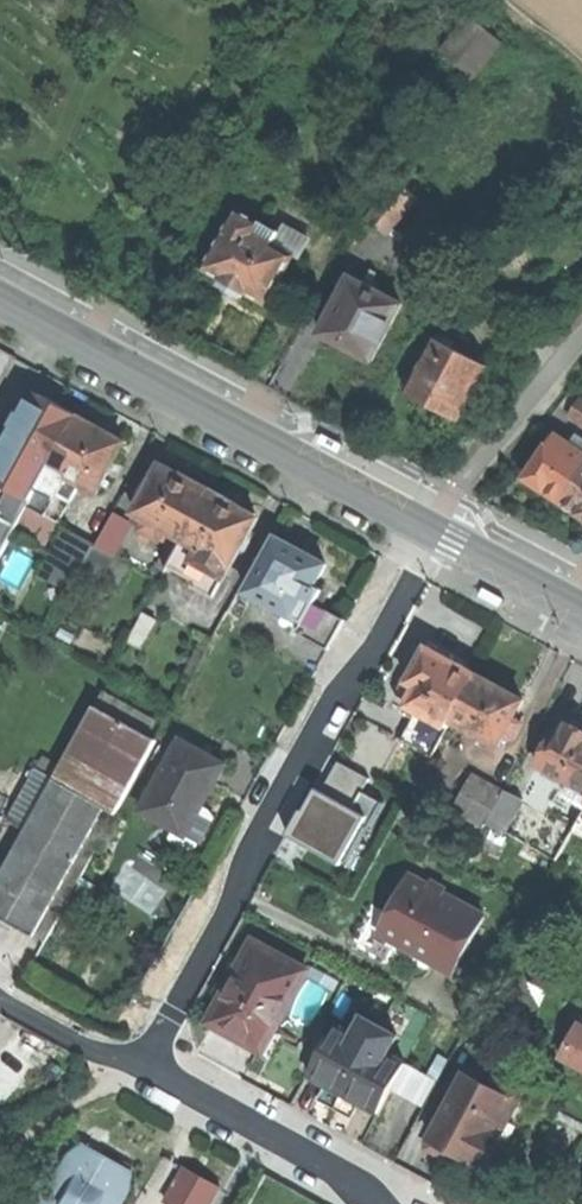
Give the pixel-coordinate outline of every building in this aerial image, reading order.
[(477,76),(504,43),(483,26),(456,58),(477,76)] [(416,197),(400,184),(373,218),(389,231),(416,197)] [(278,232),(238,209),(205,268),(225,279),(222,285),(232,291),(243,297),(246,291),(267,303),(272,294),(273,295),(281,293),(286,283),(285,275),(283,274),(294,255),(272,243),(278,232)] [(282,225),(278,232),(272,243),(294,255),(298,257),(308,240),(282,225)] [(363,284),(351,277),(321,333),(346,347),(372,361),(402,305),(375,291),(379,285),(367,278),(363,284)] [(487,366),(436,339),(407,394),(432,407),(458,421),(487,366)] [(77,415),(57,405),(38,394),(0,465),(0,480),(33,498),(77,415)] [(580,399),(569,415),(581,424),(581,401),(580,399)] [(102,428),(77,415),(33,498),(14,533),(29,540),(36,528),(46,533),(53,520),(57,522),(69,499),(73,501),(82,484),(97,492),(124,440),(102,428)] [(581,471),(581,453),(570,445),(555,435),(525,479),(542,490),(560,503),(581,471)] [(570,445),(581,453),(581,438),(577,435),(570,445)] [(178,549),(210,490),(186,477),(187,475),(176,469),(165,463),(164,466),(162,464),(136,512),(149,519),(144,530),(161,539),(167,529),(176,534),(170,545),(178,549)] [(560,503),(579,515),(581,517),(581,471),(560,503)] [(14,533),(33,498),(0,480),(0,560),(14,533)] [(234,503),(210,490),(178,549),(167,569),(215,595),(258,518),(255,516),(256,513),(241,505),(235,502),(234,503)] [(134,522),(114,511),(95,545),(115,556),(134,522)] [(40,546),(46,533),(36,528),(29,540),(40,546)] [(78,577),(95,545),(65,529),(40,574),(70,590),(78,577)] [(302,552),(278,539),(248,591),(304,622),(314,604),(322,591),(313,586),(325,565),(302,552)] [(115,556),(95,545),(78,577),(97,588),(101,583),(115,556)] [(130,564),(115,556),(101,583),(115,591),(130,564)] [(484,587),(480,596),(498,605),(502,607),(504,603),(507,598),(484,587)] [(250,603),(237,595),(228,611),(242,618),(250,603)] [(346,622),(314,604),(304,622),(298,632),(330,650),(346,622)] [(157,624),(143,615),(128,642),(142,650),(157,624)] [(417,711),(447,728),(451,720),(476,675),(452,662),(453,660),(452,656),(445,652),(437,648),(434,649),(432,650),(428,648),(398,700),(417,711)] [(504,734),(513,718),(523,700),(498,687),(476,675),(451,720),(498,745),(504,734)] [(95,707),(55,779),(105,806),(104,808),(116,814),(157,740),(95,707)] [(432,756),(447,728),(417,711),(401,739),(432,756)] [(522,723),(513,718),(504,734),(513,739),(522,723)] [(569,724),(564,733),(557,729),(537,766),(573,785),(566,796),(581,804),(581,731),(569,724)] [(230,766),(185,742),(146,813),(169,825),(184,833),(179,843),(202,855),(219,824),(203,815),(230,766)] [(354,808),(363,791),(370,778),(339,762),(323,791),(354,808)] [(27,831),(55,779),(36,769),(9,819),(8,818),(7,820),(27,831)] [(483,828),(486,823),(504,790),(472,773),(451,810),(483,828)] [(55,779),(27,831),(0,879),(0,917),(34,935),(104,808),(105,806),(55,779)] [(323,791),(318,789),(306,811),(302,809),(287,835),(341,864),(342,862),(354,840),(360,843),(368,829),(370,831),(376,820),(354,808),(323,791)] [(486,823),(504,833),(523,800),(504,790),(486,823)] [(363,791),(354,808),(376,820),(386,803),(363,791)] [(348,865),(360,843),(354,840),(342,862),(348,865)] [(454,973),(485,916),(444,894),(428,885),(410,875),(395,903),(378,932),(454,973)] [(428,885),(444,894),(447,887),(432,878),(428,885)] [(363,928),(376,934),(389,909),(375,902),(363,928)] [(210,1020),(255,1045),(268,1021),(277,1026),(308,971),(254,941),(242,962),(249,966),(241,980),(238,978),(228,998),(224,996),(210,1020)] [(242,962),(224,996),(228,998),(238,978),(241,980),(249,966),(242,962)] [(352,1034),(334,1024),(307,1073),(326,1083),(341,1091),(360,1102),(379,1112),(392,1089),(406,1063),(386,1052),(396,1034),(362,1016),(352,1034)] [(264,1050),(277,1026),(268,1021),(255,1045),(264,1050)] [(578,1023),(560,1057),(581,1069),(581,1025),(578,1023)] [(437,1080),(406,1063),(392,1089),(423,1106),(437,1080)] [(459,1154),(485,1168),(502,1138),(489,1131),(497,1116),(508,1122),(524,1093),(497,1078),(491,1089),(465,1075),(430,1138),(459,1154)] [(351,1117),(360,1102),(341,1091),(326,1083),(317,1098),(351,1117)] [(33,1203),(126,1203),(125,1203),(132,1189),(134,1171),(80,1140),(67,1151),(43,1187),(33,1203)] [(169,1203),(210,1203),(220,1187),(185,1168),(166,1202),(169,1203)]
